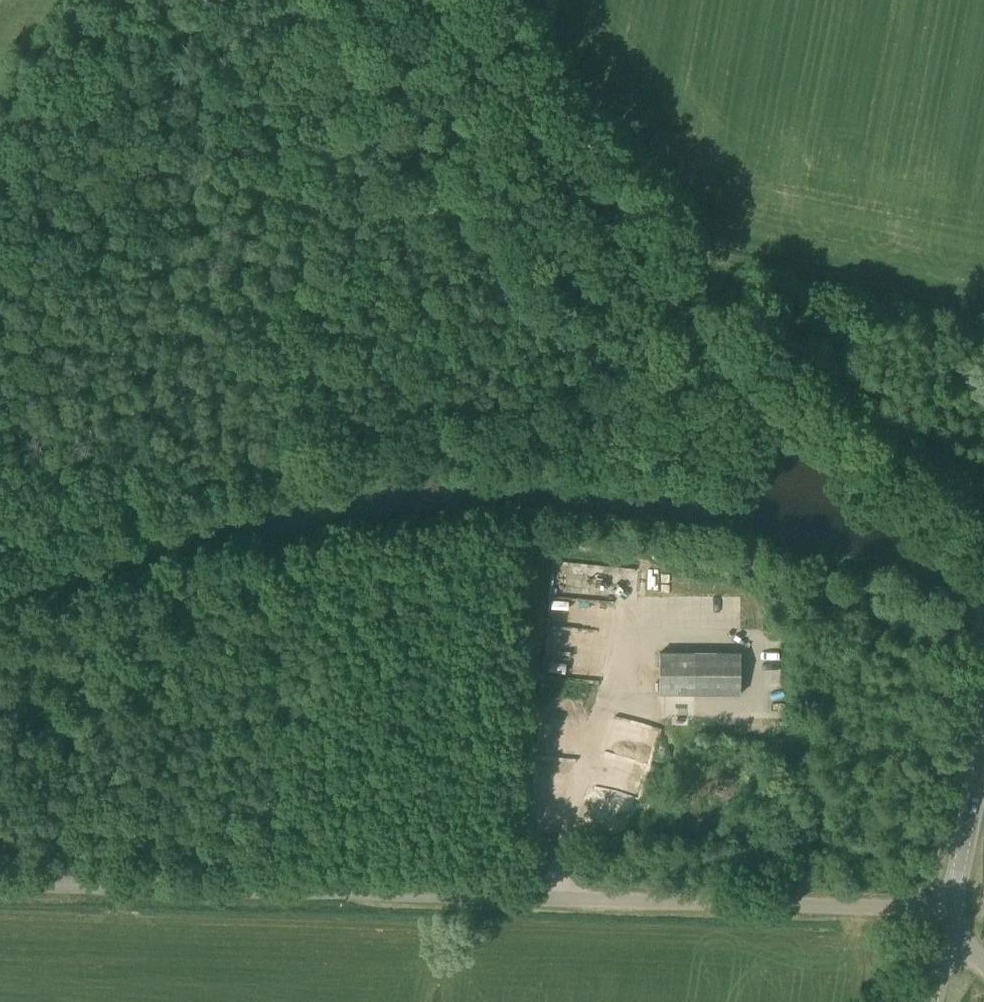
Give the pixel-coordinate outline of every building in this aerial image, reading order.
[(604,579),(605,568),(584,567),(583,577),(604,579)] [(554,582),(573,583),(573,574),(555,573),(554,582)] [(740,694),(740,653),(659,653),(659,694),(740,694)] [(770,694),(770,719),(786,720),(787,694),(770,694)]
